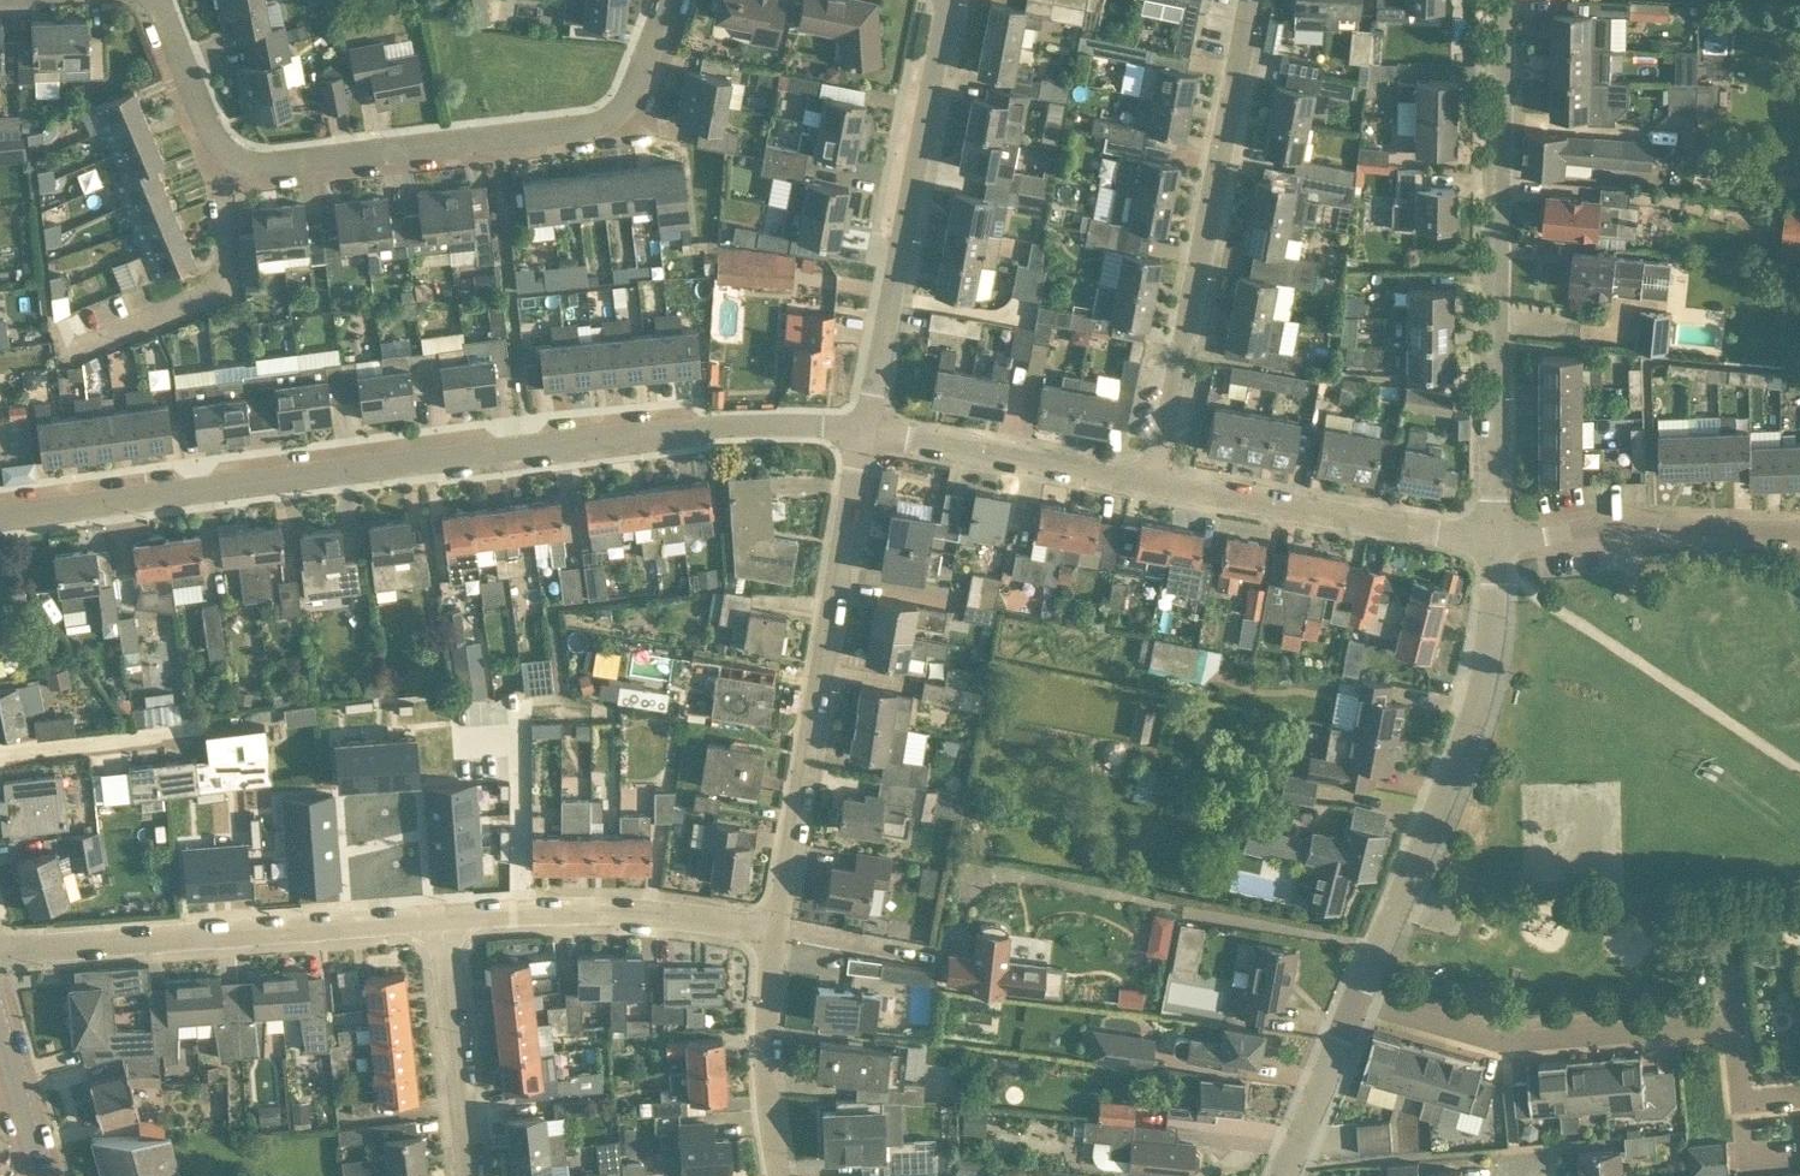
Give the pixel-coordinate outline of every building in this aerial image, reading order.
[(221,8),(226,34),(244,30),(248,48),(252,47),(289,39),(285,22),(271,25),(266,0),(261,0),(221,8)] [(487,0),(473,0),(479,24),(492,22),(487,0)] [(583,20),(570,19),(569,33),(606,37),(606,36),(598,35),(599,22),(624,24),(626,0),(585,0),(583,20)] [(775,45),(780,21),(784,0),(718,0),(715,17),(739,22),(751,24),(748,40),(775,45)] [(799,27),(838,33),(840,62),(879,60),(875,2),(866,0),(804,0),(799,27)] [(1049,16),(1082,23),(1085,7),(1085,6),(1052,0),(1049,16)] [(1087,7),(1102,10),(1104,0),(1086,0),(1085,6),(1085,7),(1087,7)] [(1173,51),(1189,54),(1192,40),(1200,0),(1182,0),(1175,37),(1176,37),(1173,51)] [(1325,25),(1326,0),(1294,0),(1292,23),(1325,25)] [(1358,0),(1326,0),(1325,25),(1338,26),(1338,24),(1357,24),(1358,0)] [(1376,12),(1376,16),(1404,16),(1404,5),(1442,5),(1442,0),(1377,0),(1376,12)] [(1554,45),(1593,47),(1593,46),(1612,46),(1612,14),(1631,14),(1631,18),(1669,18),(1669,0),(1569,0),(1569,12),(1555,12),(1554,45)] [(1024,23),(1040,26),(1043,11),(991,1),(984,37),(1020,44),(1024,23)] [(1271,17),(1266,46),(1277,48),(1283,19),(1271,17)] [(62,77),(81,76),(105,75),(104,42),(89,42),(88,18),(60,19),(62,64),(62,77)] [(60,19),(32,20),(33,44),(18,45),(19,78),(62,77),(62,64),(60,19)] [(3,39),(3,21),(0,21),(0,82),(4,82),(4,78),(19,78),(18,45),(3,45),(3,39)] [(306,23),(290,25),(292,37),(307,34),(306,23)] [(1348,60),(1359,61),(1368,63),(1368,62),(1371,32),(1371,28),(1352,26),(1348,60)] [(1379,62),(1382,33),(1371,32),(1368,62),(1379,62)] [(1196,71),(1186,69),(1148,62),(1151,47),(1095,35),(1095,36),(1081,34),(1081,33),(1080,33),(1076,48),(1125,59),(1120,89),(1137,93),(1189,104),(1196,71)] [(977,71),(1030,81),(1030,78),(1033,65),(1016,62),(1020,44),(984,37),(977,71)] [(252,47),(255,63),(237,67),(242,93),(286,85),(282,61),(293,59),(289,39),(252,47)] [(356,84),(374,81),(376,95),(392,92),(392,97),(390,97),(390,99),(424,92),(416,53),(387,59),(383,39),(348,46),(356,84)] [(1612,47),(1593,47),(1554,45),(1554,78),(1593,79),(1611,79),(1612,47)] [(1279,68),(1319,75),(1321,59),(1282,51),(1279,68)] [(324,70),(325,77),(341,74),(337,62),(332,63),(324,70)] [(1368,63),(1367,77),(1373,77),(1396,77),(1396,62),(1385,62),(1379,62),(1368,62),(1368,63)] [(825,64),(823,78),(837,80),(840,67),(825,64)] [(759,68),(755,87),(770,90),(774,70),(759,68)] [(1699,81),(1699,68),(1682,68),(1682,81),(1699,81)] [(731,77),(710,73),(687,69),(682,95),(727,104),(731,77)] [(865,102),(841,97),(819,93),(822,79),(780,71),(777,85),(808,91),(806,104),(820,107),(817,121),(817,123),(866,132),(868,120),(862,119),(865,102)] [(325,77),(322,77),(328,111),(347,107),(343,84),(341,74),(325,77)] [(1067,101),(1071,81),(1041,75),(1040,80),(1030,78),(1030,81),(1029,93),(1029,94),(1048,98),(1051,98),(1067,101)] [(1326,78),(1318,76),(1316,89),(1324,91),(1326,78)] [(1373,77),(1367,77),(1366,84),(1365,93),(1373,93),(1373,77)] [(1553,113),(1577,114),(1589,114),(1589,121),(1616,121),(1616,115),(1630,102),(1630,79),(1593,79),(1554,78),(1553,113)] [(1456,80),(1432,79),(1415,79),(1415,81),(1397,81),(1397,98),(1414,98),(1414,111),(1455,112),(1456,80)] [(1699,113),(1699,81),(1682,81),(1670,81),(1669,112),(1699,113)] [(1309,124),(1314,90),(1276,82),(1270,116),(1308,123),(1309,124)] [(291,111),(287,87),(286,85),(242,93),(247,119),(291,111)] [(987,85),(984,98),(973,96),(966,131),(1018,141),(1022,121),(1023,121),(1029,94),(1029,93),(987,85)] [(134,87),(112,96),(93,104),(102,129),(144,112),(134,87)] [(1146,142),(1149,127),(1183,134),(1189,104),(1137,93),(1131,122),(1094,114),(1091,130),(1106,133),(1105,134),(1146,142)] [(696,144),(720,148),(736,151),(739,131),(723,129),(727,104),(682,95),(677,121),(700,126),(696,144)] [(1067,101),(1048,98),(1044,120),(1062,124),(1067,101)] [(1414,151),(1430,151),(1454,152),(1455,112),(1414,111),(1414,131),(1396,131),(1396,147),(1414,147),(1414,151)] [(112,154),(154,136),(144,112),(102,129),(112,154)] [(1302,157),(1308,123),(1270,116),(1263,149),(1302,157)] [(326,130),(327,125),(324,120),(318,119),(314,122),(313,128),(316,132),(321,133),(326,130)] [(808,150),(830,155),(854,159),(857,143),(863,144),(866,132),(817,123),(817,121),(811,120),(808,131),(802,130),(798,148),(766,142),(764,156),(805,164),(808,150)] [(1698,147),(1700,130),(1683,128),(1681,145),(1698,147)] [(28,130),(29,142),(44,140),(43,129),(28,130)] [(1524,171),(1547,173),(1566,174),(1567,164),(1592,166),(1593,163),(1653,167),(1655,139),(1551,132),(1527,130),(1524,171)] [(959,165),(983,170),(1011,175),(1014,160),(1018,141),(966,131),(959,165)] [(1179,183),(1178,183),(1179,179),(1180,175),(1180,171),(1179,167),(1178,164),(1178,163),(1143,156),(1146,142),(1105,134),(1103,148),(1122,152),(1122,153),(1118,157),(1117,161),(1115,164),(1114,168),(1114,172),(1114,175),(1116,184),(1116,185),(1134,188),(1171,196),(1174,183),(1178,184),(1179,183)] [(0,139),(0,147),(2,162),(27,159),(24,135),(0,139)] [(154,136),(112,154),(121,176),(122,176),(154,163),(156,164),(164,161),(154,136)] [(1359,145),(1357,161),(1387,164),(1388,148),(1359,145)] [(849,187),(825,182),(802,178),(805,164),(764,156),(761,171),(791,177),(786,205),(803,208),(850,217),(852,205),(845,204),(849,187)] [(1304,172),(1354,182),(1356,167),(1307,157),(1304,172)] [(1357,161),(1355,183),(1362,184),(1364,169),(1396,172),(1397,165),(1387,164),(1357,161)] [(660,164),(652,165),(657,204),(656,204),(658,225),(667,224),(680,222),(683,241),(691,240),(688,221),(690,221),(683,162),(660,164)] [(122,176),(121,176),(114,179),(124,205),(165,188),(156,164),(154,163),(122,176)] [(1054,166),(1044,164),(1042,175),(1051,176),(1052,177),(1054,166)] [(657,204),(652,165),(637,167),(627,168),(631,207),(642,206),(656,204),(657,204)] [(55,177),(53,166),(38,168),(39,178),(55,177)] [(631,207),(627,168),(601,171),(605,210),(631,207)] [(1415,225),(1429,225),(1453,226),(1454,187),(1425,186),(1426,169),(1397,168),(1396,199),(1394,199),(1393,202),(1392,225),(1394,228),(1413,229),(1415,228),(1415,225)] [(1781,169),(1775,185),(1799,195),(1799,176),(1781,169)] [(1022,170),(1018,189),(1048,195),(1051,176),(1042,175),(1022,170)] [(605,210),(601,171),(575,174),(579,213),(605,210)] [(1258,178),(1251,211),(1299,220),(1303,220),(1309,197),(1351,205),(1352,201),(1354,182),(1304,172),(1301,186),(1258,178)] [(579,213),(575,174),(549,177),(554,216),(579,213)] [(39,178),(40,189),(56,187),(55,177),(39,178)] [(556,235),(554,216),(549,177),(523,180),(527,219),(529,219),(532,238),(556,235)] [(1171,196),(1134,188),(1116,185),(1109,219),(1120,221),(1128,222),(1151,227),(1165,229),(1171,196)] [(1569,231),(1600,233),(1600,232),(1637,236),(1640,204),(1630,203),(1631,187),(1602,185),(1601,196),(1583,194),(1583,198),(1549,194),(1546,228),(1569,231)] [(444,189),(450,248),(475,245),(478,262),(494,260),(489,212),(474,214),(470,186),(444,189)] [(165,188),(124,205),(133,228),(133,229),(175,212),(165,188)] [(420,211),(405,212),(409,253),(450,248),(444,189),(417,192),(420,211)] [(1048,195),(1018,189),(1014,208),(1044,214),(1048,195)] [(1001,234),(1008,202),(1008,200),(954,190),(948,223),(1001,234)] [(409,253),(405,212),(404,212),(404,213),(390,215),(388,195),(361,198),(367,247),(368,253),(369,268),(382,267),(380,256),(409,253)] [(323,236),(323,239),(324,239),(326,259),(325,259),(326,270),(341,268),(340,250),(367,247),(361,198),(335,202),(338,235),(323,236)] [(309,241),(307,222),(304,202),(278,205),(283,252),(309,249),(310,260),(325,259),(326,259),(324,239),(323,239),(309,241)] [(1786,202),(1783,243),(1799,244),(1799,204),(1786,202)] [(257,254),(283,252),(278,205),(251,208),(254,232),(239,234),(244,281),(261,280),(257,254)] [(848,223),(850,217),(803,208),(800,221),(784,218),(782,233),(759,228),(756,244),(788,250),(791,236),(838,244),(842,221),(848,223)] [(1244,245),(1255,247),(1269,250),(1280,253),(1283,234),(1298,237),(1302,221),(1299,220),(1251,211),(1244,245)] [(133,229),(133,228),(119,234),(129,259),(185,235),(175,212),(133,229)] [(1087,229),(1090,215),(1090,214),(1082,213),(1080,227),(1087,229)] [(1090,215),(1087,229),(1117,235),(1120,221),(1109,219),(1090,215)] [(60,222),(45,224),(46,234),(61,232),(60,222)] [(995,265),(1001,234),(948,223),(942,256),(981,263),(981,262),(995,265)] [(1117,235),(1087,229),(1085,242),(1115,249),(1117,235)] [(62,243),(61,232),(46,234),(46,244),(62,243)] [(185,235),(129,259),(138,283),(195,259),(185,235)] [(1040,264),(1043,241),(1029,239),(1026,261),(1040,264)] [(796,252),(719,246),(716,280),(751,283),(793,286),(796,252)] [(1570,287),(1614,291),(1614,290),(1642,293),(1646,257),(1617,254),(1618,250),(1597,247),(1597,254),(1574,251),(1572,268),(1567,267),(1566,282),(1571,283),(1570,287)] [(1153,290),(1159,257),(1146,254),(1122,250),(1116,283),(1153,290)] [(1319,259),(1298,255),(1289,254),(1286,268),(1316,273),(1319,259)] [(815,257),(803,255),(800,267),(812,270),(815,257)] [(935,289),(958,294),(970,296),(972,297),(974,297),(981,263),(942,256),(935,289)] [(704,262),(705,272),(715,271),(714,261),(704,262)] [(559,269),(560,285),(588,282),(587,274),(586,270),(585,262),(559,264),(559,269)] [(1011,293),(1025,295),(1031,265),(1017,262),(1011,293)] [(649,272),(648,263),(637,264),(638,273),(649,272)] [(629,274),(638,273),(637,264),(628,265),(628,266),(629,274)] [(1031,265),(1025,295),(1039,298),(1045,268),(1031,265)] [(588,282),(614,280),(613,268),(586,270),(587,274),(588,282)] [(1283,281),(1295,284),(1313,287),(1316,273),(1286,268),(1283,281)] [(543,270),(544,278),(516,280),(517,288),(560,285),(559,269),(543,270)] [(492,271),(474,273),(475,288),(494,286),(492,271)] [(50,275),(51,285),(67,283),(66,273),(50,275)] [(1232,307),(1269,314),(1276,280),(1249,275),(1239,273),(1232,307)] [(1072,310),(1069,324),(1074,325),(1089,328),(1091,328),(1111,331),(1113,318),(1123,319),(1145,324),(1146,324),(1153,290),(1116,283),(1099,280),(1097,279),(1095,289),(1115,292),(1110,316),(1102,314),(1102,316),(1091,314),(1091,313),(1072,310)] [(424,280),(415,281),(417,298),(433,296),(432,286),(424,280)] [(67,283),(51,285),(52,297),(68,295),(67,283)] [(626,302),(624,284),(613,285),(614,303),(626,302)] [(1407,287),(1407,302),(1393,302),(1394,316),(1407,316),(1452,317),(1452,288),(1407,287)] [(402,301),(414,299),(413,289),(401,290),(402,301)] [(577,302),(576,289),(560,290),(562,304),(577,302)] [(958,294),(956,302),(970,305),(972,297),(970,296),(958,294)] [(415,300),(400,302),(400,312),(417,310),(415,300)] [(502,300),(488,302),(492,334),(506,332),(502,300)] [(1353,300),(1345,300),(1345,313),(1358,313),(1358,304),(1353,300)] [(1278,348),(1284,317),(1269,314),(1232,307),(1226,340),(1250,345),(1247,359),(1297,369),(1301,352),(1293,350),(1278,348)] [(980,329),(982,319),(955,314),(931,310),(928,327),(979,336),(980,329)] [(1636,348),(1641,348),(1669,351),(1672,313),(1640,310),(1636,348)] [(834,313),(810,311),(806,311),(805,341),(793,340),(791,382),(795,382),(796,386),(797,386),(806,387),(806,386),(808,383),(823,384),(825,362),(830,362),(834,313)] [(700,369),(697,345),(695,327),(682,329),(680,312),(668,313),(674,372),(692,370),(691,368),(698,367),(699,369),(700,369)] [(674,372),(668,313),(654,314),(656,331),(644,333),(648,372),(655,372),(655,374),(674,372)] [(308,321),(307,314),(294,316),(295,329),(302,328),(308,321)] [(1354,344),(1356,316),(1341,315),(1339,343),(1347,344),(1347,343),(1354,344)] [(1452,317),(1407,316),(1407,345),(1451,345),(1452,317)] [(640,373),(648,372),(644,333),(631,334),(629,317),(616,318),(622,377),(640,375),(640,373)] [(604,336),(591,338),(595,378),(603,377),(603,379),(622,377),(616,318),(602,320),(604,336)] [(1050,328),(1051,321),(1036,318),(1034,329),(1029,357),(1026,369),(1042,372),(1049,336),(1053,337),(1054,329),(1050,328)] [(253,331),(272,329),(271,319),(252,322),(253,331)] [(982,319),(980,329),(990,330),(991,320),(982,319)] [(588,378),(595,378),(591,338),(579,339),(577,323),(564,324),(569,382),(588,380),(588,378)] [(569,382),(564,324),(550,325),(553,342),(539,343),(543,385),(545,385),(545,383),(552,382),(552,384),(569,382)] [(1029,357),(1034,329),(1015,325),(1010,354),(1012,354),(1029,357)] [(9,345),(7,330),(0,331),(0,346),(9,345)] [(420,347),(462,345),(461,330),(420,332),(420,347)] [(466,359),(472,404),(499,400),(495,373),(510,371),(505,334),(463,341),(464,345),(466,359)] [(1145,338),(1142,337),(1132,336),(1127,356),(1140,359),(1145,338)] [(1360,363),(1362,344),(1354,344),(1347,343),(1347,344),(1345,361),(1360,363)] [(446,407),(472,404),(466,359),(464,345),(423,350),(428,389),(443,387),(446,407)] [(1406,374),(1427,374),(1451,374),(1451,345),(1407,345),(1406,374)] [(173,381),(337,359),(335,346),(171,368),(173,381)] [(966,406),(973,370),(954,367),(957,350),(942,348),(938,367),(938,366),(932,400),(966,406)] [(413,391),(428,389),(423,350),(408,352),(407,350),(381,354),(381,355),(382,355),(384,369),(389,414),(416,411),(413,391)] [(1010,363),(1012,354),(1010,354),(1009,358),(1007,358),(994,355),(991,374),(973,370),(966,406),(1001,412),(1005,389),(1007,376),(1006,376),(1009,363),(1010,363)] [(101,364),(97,355),(84,361),(83,361),(87,370),(101,364)] [(363,418),(389,414),(384,369),(382,355),(381,355),(370,357),(371,370),(357,371),(356,359),(355,359),(346,360),(340,361),(345,400),(360,398),(363,418)] [(1542,386),(1583,386),(1583,355),(1542,355),(1542,386)] [(1131,402),(1140,359),(1127,356),(1124,356),(1115,399),(1131,402)] [(333,422),(331,402),(345,400),(340,361),(299,366),(307,425),(333,422)] [(1668,374),(1688,376),(1689,363),(1670,361),(1668,374)] [(1689,363),(1688,376),(1718,379),(1719,366),(1689,363)] [(67,366),(69,380),(84,378),(82,364),(67,366)] [(167,383),(166,365),(147,366),(148,384),(167,383)] [(1229,380),(1247,383),(1250,369),(1232,365),(1229,380)] [(1630,365),(1630,386),(1643,386),(1642,365),(1630,365)] [(262,408),(277,407),(280,429),(307,425),(299,366),(257,372),(262,408)] [(1783,385),(1799,387),(1799,366),(1798,366),(1797,374),(1785,372),(1783,385)] [(1730,380),(1749,382),(1750,369),(1731,367),(1730,380)] [(47,380),(45,369),(25,372),(27,387),(35,386),(40,380),(47,380)] [(1247,383),(1276,388),(1278,374),(1255,370),(1250,369),(1247,383)] [(1783,385),(1785,372),(1750,369),(1749,382),(1783,385)] [(251,440),(248,410),(262,408),(257,372),(241,374),(242,378),(217,381),(225,443),(251,440)] [(1044,380),(1041,395),(1037,419),(1071,425),(1080,375),(1063,372),(1061,383),(1044,380)] [(1278,374),(1276,388),(1304,393),(1307,378),(1278,374)] [(1096,377),(1080,375),(1071,425),(1106,431),(1112,394),(1094,391),(1096,377)] [(198,447),(225,443),(217,381),(175,386),(181,429),(196,428),(198,447)] [(1453,393),(1429,389),(1406,385),(1403,403),(1426,407),(1450,411),(1453,393)] [(1582,416),(1600,416),(1600,385),(1599,385),(1583,386),(1542,386),(1542,416),(1582,416)] [(139,390),(147,448),(165,445),(172,444),(173,443),(167,400),(155,402),(152,386),(139,390)] [(1356,402),(1358,389),(1340,386),(1338,398),(1356,402)] [(1630,386),(1631,406),(1644,405),(1643,386),(1630,386)] [(1358,389),(1356,402),(1375,405),(1377,392),(1358,389)] [(121,450),(147,448),(139,390),(126,392),(128,407),(115,409),(121,450)] [(121,450),(115,409),(102,411),(100,394),(87,396),(95,454),(121,450)] [(95,454),(87,396),(75,397),(77,413),(63,415),(68,456),(77,455),(77,457),(95,454)] [(37,418),(39,438),(43,461),(62,459),(62,457),(68,456),(63,415),(53,417),(50,400),(35,403),(37,418)] [(26,402),(9,404),(11,417),(27,415),(26,402)] [(1242,410),(1238,409),(1214,405),(1206,448),(1235,454),(1242,410)] [(1271,415),(1242,410),(1235,454),(1263,459),(1271,415)] [(1735,413),(1720,414),(1720,430),(1722,471),(1752,470),(1750,429),(1735,429),(1735,413)] [(1271,415),(1263,459),(1291,464),(1299,420),(1271,415)] [(1583,447),(1582,416),(1542,416),(1542,447),(1583,447)] [(1323,423),(1319,444),(1315,468),(1344,473),(1352,428),(1323,423)] [(1409,425),(1403,459),(1399,483),(1437,489),(1444,449),(1441,444),(1425,442),(1427,428),(1409,425)] [(1646,447),(1645,425),(1632,426),(1633,447),(1646,447)] [(1783,483),(1782,441),(1781,441),(1781,427),(1750,429),(1752,470),(1752,484),(1783,483)] [(1372,478),(1376,460),(1381,433),(1352,428),(1344,473),(1372,478)] [(1720,430),(1690,432),(1691,472),(1722,471),(1720,430)] [(1691,472),(1690,432),(1660,433),(1661,473),(1691,472)] [(1782,441),(1783,483),(1799,483),(1799,440),(1782,441)] [(1583,477),(1583,453),(1583,447),(1542,447),(1542,477),(1583,477)] [(1646,466),(1646,447),(1633,447),(1633,467),(1646,466)] [(2,461),(2,478),(34,476),(33,459),(2,461)] [(899,471),(882,467),(877,499),(893,503),(899,471)] [(728,476),(730,500),(734,571),(791,581),(798,540),(758,533),(756,497),(771,496),(770,474),(728,476)] [(708,479),(677,483),(684,536),(715,532),(708,479)] [(677,483),(646,487),(655,554),(666,552),(665,541),(684,538),(683,536),(684,536),(677,483)] [(655,554),(653,537),(653,535),(651,521),(651,520),(646,487),(616,491),(620,524),(635,522),(637,539),(641,538),(644,556),(655,554)] [(1000,536),(1002,519),(1007,495),(976,490),(970,525),(961,523),(958,538),(978,542),(979,532),(1000,536)] [(584,495),(588,519),(591,547),(622,543),(620,524),(616,491),(584,495)] [(560,498),(530,502),(535,537),(537,555),(551,553),(552,563),(565,561),(563,552),(567,551),(560,498)] [(1058,579),(1071,507),(1040,501),(1034,535),(1030,555),(1015,551),(1009,577),(1055,584),(1056,579),(1058,579)] [(535,537),(530,502),(501,506),(505,541),(507,554),(510,574),(521,572),(518,553),(521,553),(519,539),(535,537)] [(501,506),(473,509),(477,545),(493,543),(495,556),(498,575),(510,574),(507,554),(505,541),(501,506)] [(1119,544),(1123,523),(1098,518),(1099,512),(1071,507),(1058,579),(1070,582),(1074,560),(1076,560),(1079,543),(1101,547),(1098,564),(1101,564),(1101,563),(1114,565),(1115,565),(1119,544)] [(442,513),(445,537),(451,581),(463,579),(461,566),(479,563),(476,545),(477,545),(473,509),(442,513)] [(961,523),(892,510),(887,538),(929,546),(931,532),(958,538),(961,523)] [(370,522),(373,546),(375,556),(372,556),(375,587),(430,581),(426,549),(412,551),(408,518),(370,522)] [(1139,526),(1123,523),(1119,544),(1115,565),(1114,565),(1114,568),(1116,568),(1143,574),(1144,571),(1162,574),(1164,574),(1172,525),(1140,519),(1139,526)] [(284,554),(284,547),(281,524),(250,527),(260,597),(273,596),(268,556),(284,554)] [(1197,559),(1198,554),(1202,531),(1172,525),(1164,574),(1162,574),(1161,581),(1185,586),(1184,595),(1205,599),(1212,562),(1197,559)] [(301,531),(306,567),(301,567),(305,597),(327,594),(327,593),(360,589),(356,558),(343,560),(339,526),(301,531)] [(219,531),(222,561),(239,560),(243,599),(260,597),(250,527),(219,531)] [(206,579),(203,557),(199,533),(166,538),(172,584),(206,580),(206,579)] [(1226,535),(1222,559),(1217,587),(1236,590),(1239,572),(1259,576),(1265,542),(1226,535)] [(139,580),(140,588),(135,604),(176,610),(172,584),(166,538),(134,543),(139,580)] [(905,574),(923,578),(924,576),(936,578),(942,549),(928,546),(929,546),(887,538),(882,570),(905,574)] [(605,596),(601,562),(587,564),(585,546),(579,547),(586,598),(605,596)] [(1302,635),(1303,635),(1317,552),(1288,546),(1281,583),(1289,585),(1286,611),(1283,629),(1284,630),(1280,645),(1299,649),(1302,635)] [(56,553),(63,609),(85,605),(88,620),(117,615),(112,581),(99,583),(94,548),(56,553)] [(1346,618),(1361,565),(1345,561),(1346,557),(1317,552),(1303,635),(1316,638),(1320,618),(1321,618),(1325,591),(1339,593),(1339,597),(1345,599),(1343,605),(1345,605),(1342,617),(1346,618)] [(559,567),(563,600),(583,597),(578,564),(559,567)] [(697,568),(698,585),(718,583),(716,566),(697,568)] [(1413,580),(1406,609),(1396,593),(1384,599),(1375,597),(1382,571),(1362,566),(1351,607),(1440,630),(1436,628),(1446,588),(1413,580)] [(1447,569),(1442,587),(1446,588),(1453,590),(1458,572),(1447,569)] [(966,601),(995,606),(1000,575),(972,570),(966,601)] [(498,575),(479,577),(482,601),(501,599),(498,575)] [(278,579),(283,614),(301,611),(297,577),(278,579)] [(1249,583),(1244,612),(1262,615),(1267,587),(1249,583)] [(734,622),(733,623),(746,625),(743,645),(756,647),(780,651),(786,614),(749,608),(752,592),(724,587),(715,589),(714,591),(711,591),(707,614),(719,616),(718,619),(734,622)] [(947,608),(901,600),(877,595),(872,625),(912,633),(914,622),(943,627),(947,608)] [(991,622),(995,606),(966,601),(963,616),(991,622)] [(1039,614),(1050,616),(1052,603),(1042,601),(1039,614)] [(202,604),(207,644),(224,642),(218,602),(202,604)] [(466,640),(461,606),(442,609),(447,643),(449,643),(463,640),(466,640)] [(1351,607),(1345,628),(1350,630),(1349,633),(1359,636),(1359,634),(1388,641),(1386,647),(1428,658),(1435,630),(1439,631),(1440,630),(1351,607)] [(143,670),(140,647),(137,630),(135,613),(118,615),(126,673),(143,670)] [(1240,629),(1256,632),(1259,618),(1243,615),(1240,629)] [(866,658),(889,663),(907,666),(908,659),(909,654),(924,657),(926,650),(945,654),(948,641),(912,635),(912,633),(872,625),(866,658)] [(1154,638),(1143,636),(1138,659),(1149,661),(1154,638)] [(1154,636),(1154,638),(1149,661),(1148,666),(1191,676),(1198,645),(1154,636)] [(461,697),(487,693),(480,641),(454,644),(461,697)] [(710,712),(745,718),(768,721),(775,681),(719,672),(721,659),(720,659),(721,653),(693,648),(684,707),(710,711),(710,712)] [(547,653),(518,655),(520,689),(548,688),(547,653)] [(1357,674),(1360,660),(1344,657),(1342,671),(1357,674)] [(426,669),(437,686),(453,677),(441,659),(426,669)] [(46,671),(50,687),(71,682),(67,665),(46,671)] [(983,689),(987,673),(947,665),(944,681),(961,685),(983,689)] [(362,674),(366,696),(384,694),(380,671),(362,674)] [(578,675),(584,693),(595,689),(589,671),(578,675)] [(920,697),(958,705),(961,685),(944,681),(924,677),(920,697)] [(1330,722),(1351,726),(1396,735),(1402,702),(1388,699),(1391,683),(1368,678),(1360,677),(1357,693),(1337,689),(1330,722)] [(669,691),(644,687),(608,680),(601,679),(598,695),(616,698),(616,699),(666,708),(669,691)] [(22,703),(17,682),(0,686),(0,732),(27,727),(22,703)] [(122,685),(114,686),(110,693),(115,700),(123,699),(124,698),(126,692),(122,685)] [(272,687),(274,705),(275,708),(289,706),(286,685),(272,687)] [(908,726),(913,693),(861,685),(856,717),(908,726)] [(235,701),(251,703),(253,691),(237,689),(235,701)] [(191,719),(188,700),(174,702),(174,700),(172,690),(146,693),(147,703),(148,706),(133,707),(135,726),(191,719)] [(450,703),(449,693),(435,695),(436,704),(450,703)] [(373,696),(359,698),(360,707),(374,706),(373,696)] [(346,709),(360,707),(359,698),(345,699),(346,709)] [(314,703),(302,705),(304,723),(316,721),(314,703)] [(1151,717),(1135,713),(1129,737),(1146,741),(1151,717)] [(75,733),(73,714),(35,718),(37,738),(75,733)] [(882,778),(909,783),(913,759),(902,757),(908,726),(856,717),(850,751),(884,757),(880,778),(882,778)] [(547,735),(546,721),(532,722),(532,735),(547,735)] [(576,722),(576,738),(590,738),(590,722),(576,722)] [(1404,737),(1396,735),(1351,726),(1330,722),(1325,755),(1309,752),(1305,774),(1316,776),(1372,787),(1376,767),(1389,769),(1392,752),(1401,753),(1404,737)] [(200,790),(272,781),(265,724),(206,731),(206,734),(209,734),(212,760),(197,761),(196,757),(194,757),(195,758),(131,766),(131,765),(129,765),(133,798),(142,797),(163,795),(173,793),(194,791),(200,790)] [(415,735),(388,737),(392,781),(419,779),(415,735)] [(392,781),(388,737),(362,739),(366,783),(392,781)] [(764,750),(749,748),(750,740),(730,737),(729,743),(706,740),(700,784),(757,793),(764,750)] [(366,783),(362,739),(335,741),(339,785),(366,783)] [(929,762),(922,761),(913,759),(909,783),(925,786),(929,762)] [(676,786),(679,771),(662,768),(659,783),(676,786)] [(1316,776),(1305,774),(1283,770),(1283,771),(1269,769),(1265,791),(1279,794),(1279,796),(1312,802),(1316,776)] [(92,773),(95,803),(104,802),(100,772),(92,773)] [(55,774),(4,780),(6,797),(0,797),(0,812),(2,832),(10,831),(10,832),(69,825),(63,773),(55,774)] [(838,827),(879,834),(882,816),(902,819),(903,812),(930,816),(931,812),(960,817),(963,796),(936,792),(936,789),(925,787),(925,786),(909,783),(882,778),(880,795),(865,792),(864,798),(843,795),(840,812),(839,812),(837,821),(839,821),(838,827)] [(500,780),(500,795),(510,795),(510,780),(500,780)] [(427,817),(477,813),(475,782),(425,785),(427,817)] [(212,804),(211,789),(202,790),(203,805),(212,804)] [(212,804),(222,803),(221,789),(211,789),(212,804)] [(673,802),(675,789),(654,789),(654,819),(671,820),(674,802),(673,802)] [(713,807),(716,794),(694,789),(691,803),(713,807)] [(284,796),(286,828),(335,824),(333,793),(284,796)] [(562,831),(561,831),(561,867),(591,867),(591,833),(591,832),(590,832),(590,817),(590,799),(579,799),(561,799),(561,817),(562,831)] [(590,799),(590,817),(603,817),(603,799),(590,799)] [(674,802),(671,820),(680,821),(683,803),(674,802)] [(651,867),(651,812),(620,813),(620,832),(621,832),(621,833),(621,867),(651,867)] [(430,847),(479,843),(477,813),(427,817),(430,847)] [(544,832),(544,813),(532,813),(532,833),(532,867),(561,867),(561,831),(544,832)] [(250,816),(251,830),(261,830),(260,816),(250,816)] [(690,841),(702,842),(697,875),(744,882),(750,844),(733,841),(735,823),(704,818),(703,820),(693,819),(690,841)] [(1265,854),(1267,848),(1319,861),(1308,903),(1340,911),(1350,869),(1374,875),(1385,831),(1345,821),(1341,837),(1312,830),(1310,838),(1272,828),(1272,830),(1252,825),(1246,849),(1265,854)] [(93,830),(92,822),(83,824),(85,831),(93,830)] [(338,854),(335,824),(286,828),(288,858),(338,854)] [(500,827),(500,841),(510,841),(510,827),(500,827)] [(85,831),(65,834),(68,852),(71,867),(71,868),(105,862),(99,829),(93,830),(85,831)] [(261,830),(251,830),(252,844),(262,844),(261,830)] [(621,867),(621,833),(591,833),(591,867),(621,867)] [(500,841),(500,855),(510,855),(510,841),(500,841)] [(215,845),(219,895),(250,892),(247,843),(215,845)] [(479,843),(430,847),(432,878),(481,875),(479,843)] [(219,895),(215,845),(184,848),(188,897),(219,895)] [(62,870),(58,855),(56,849),(39,854),(16,860),(30,910),(70,899),(62,870)] [(826,901),(845,904),(843,911),(867,914),(871,884),(887,887),(892,855),(856,850),(854,867),(832,864),(826,901)] [(338,854),(288,858),(290,889),(340,886),(338,854)] [(921,864),(917,887),(937,891),(941,868),(921,864)] [(256,892),(257,906),(266,905),(265,891),(256,892)] [(1154,913),(1152,922),(1158,930),(1170,932),(1173,916),(1154,913)] [(1199,952),(1204,926),(1180,921),(1175,947),(1199,952)] [(1041,992),(1045,965),(1006,960),(1009,933),(1006,933),(1006,927),(1002,924),(997,923),(991,922),(986,922),(981,924),(980,930),(977,929),(974,956),(958,954),(949,962),(946,981),(971,984),(971,987),(1002,990),(1002,987),(1041,992)] [(1296,950),(1272,945),(1255,942),(1244,993),(1238,992),(1234,1013),(1242,1015),(1266,1019),(1269,1001),(1282,1004),(1287,973),(1291,974),(1296,950)] [(594,992),(611,992),(611,953),(577,953),(577,989),(565,990),(566,1003),(568,1003),(570,1017),(571,1027),(582,1026),(582,1025),(582,1013),(582,1007),(594,1006),(594,992)] [(643,953),(611,953),(611,992),(611,1026),(626,1027),(627,992),(643,992),(643,953)] [(880,974),(882,960),(848,956),(847,970),(880,974)] [(533,989),(559,987),(557,971),(530,974),(529,958),(490,963),(493,993),(533,989)] [(113,992),(149,986),(151,986),(149,963),(82,968),(83,984),(70,985),(72,1013),(115,1010),(113,992)] [(664,966),(664,990),(664,1000),(651,1000),(652,1019),(687,1018),(687,1022),(705,1023),(705,1001),(724,1002),(724,990),(726,990),(726,984),(724,984),(724,966),(664,966)] [(329,1042),(326,1002),(324,978),(322,978),(322,981),(308,982),(307,968),(279,971),(283,1014),(299,1013),(306,1049),(329,1047),(335,1046),(335,1042),(329,1042)] [(358,981),(358,980),(357,968),(338,970),(339,983),(358,981)] [(920,981),(934,983),(935,970),(921,968),(920,981)] [(252,986),(237,987),(242,1053),(263,1051),(264,1015),(283,1014),(279,971),(251,973),(252,986)] [(365,976),(368,1007),(407,1003),(404,972),(365,976)] [(220,1055),(242,1053),(237,987),(222,988),(221,975),(193,977),(196,1021),(213,1020),(220,1055)] [(178,1022),(196,1021),(193,977),(165,979),(166,993),(151,994),(151,986),(149,986),(152,1028),(153,1028),(155,1052),(158,1052),(158,1051),(163,1051),(163,1060),(177,1058),(178,1022)] [(814,1020),(860,1024),(860,1023),(875,1025),(879,992),(818,986),(818,987),(820,987),(816,1015),(815,1014),(814,1020)] [(1143,989),(1120,987),(1118,1003),(1141,1005),(1143,989)] [(535,1006),(533,989),(493,993),(497,1025),(536,1020),(535,1006)] [(368,1007),(370,1025),(337,1027),(338,1042),(411,1034),(407,1003),(368,1007)] [(568,1003),(566,1003),(547,1005),(548,1019),(551,1019),(570,1017),(568,1003)] [(153,1028),(152,1028),(116,1027),(115,1010),(72,1013),(74,1041),(88,1040),(92,1059),(91,1059),(91,1061),(121,1054),(155,1052),(153,1028)] [(569,1027),(571,1027),(570,1017),(551,1019),(553,1032),(569,1030),(569,1027)] [(1209,1035),(1210,1021),(1193,1019),(1191,1033),(1209,1035)] [(500,1055),(539,1050),(536,1020),(497,1025),(500,1055)] [(1185,1054),(1184,1056),(1236,1066),(1237,1058),(1258,1062),(1263,1030),(1222,1023),(1219,1038),(1189,1033),(1189,1036),(1180,1034),(1175,1038),(1173,1048),(1176,1053),(1185,1054)] [(1155,1036),(1092,1026),(1087,1056),(1151,1066),(1155,1036)] [(1394,1104),(1399,1089),(1411,1045),(1401,1042),(1402,1037),(1375,1029),(1375,1030),(1376,1031),(1357,1097),(1367,1100),(1368,1096),(1394,1104)] [(338,1042),(335,1042),(335,1046),(329,1047),(332,1074),(347,1073),(346,1054),(372,1052),(373,1070),(414,1065),(411,1034),(338,1042)] [(609,1035),(609,1036),(609,1047),(623,1046),(622,1034),(609,1035)] [(722,1037),(698,1038),(665,1040),(666,1053),(685,1052),(686,1068),(686,1069),(724,1066),(722,1037)] [(815,1075),(839,1078),(883,1081),(882,1098),(882,1099),(901,1100),(921,1102),(922,1093),(931,1093),(932,1083),(903,1080),(906,1043),(890,1042),(890,1048),(819,1040),(815,1075)] [(1399,1089),(1425,1097),(1420,1115),(1430,1117),(1449,1050),(1424,1043),(1422,1049),(1411,1045),(1399,1089)] [(553,1093),(552,1091),(551,1077),(542,1078),(539,1050),(500,1055),(504,1087),(513,1086),(515,1098),(538,1095),(553,1093)] [(1449,1050),(1430,1117),(1439,1120),(1445,1101),(1487,1114),(1496,1082),(1481,1077),(1484,1066),(1473,1063),(1474,1057),(1449,1050)] [(101,1123),(125,1116),(141,1112),(130,1083),(161,1081),(160,1077),(159,1053),(158,1052),(155,1052),(121,1054),(126,1070),(90,1080),(101,1123)] [(1608,1108),(1609,1113),(1635,1111),(1636,1116),(1662,1114),(1659,1069),(1643,1070),(1642,1055),(1643,1054),(1643,1053),(1615,1055),(1615,1061),(1604,1062),(1608,1108)] [(1572,1129),(1582,1128),(1580,1110),(1608,1108),(1604,1062),(1593,1063),(1592,1057),(1566,1059),(1572,1129)] [(1562,1130),(1572,1129),(1566,1059),(1540,1061),(1541,1067),(1528,1068),(1529,1080),(1514,1081),(1517,1114),(1561,1110),(1562,1130)] [(218,1064),(201,1065),(202,1078),(218,1077),(218,1064)] [(377,1097),(377,1101),(418,1096),(414,1065),(373,1070),(375,1086),(350,1089),(352,1113),(373,1111),(371,1098),(377,1097)] [(726,1096),(724,1066),(686,1069),(686,1068),(669,1069),(670,1087),(660,1087),(661,1099),(652,1100),(653,1112),(680,1111),(680,1112),(710,1110),(710,1097),(726,1096)] [(569,1092),(603,1088),(602,1069),(567,1072),(567,1075),(569,1090),(569,1092)] [(1239,1112),(1240,1101),(1240,1096),(1244,1095),(1245,1088),(1242,1085),(1242,1080),(1199,1076),(1197,1091),(1186,1090),(1187,1078),(1173,1076),(1172,1089),(1169,1089),(1166,1112),(1191,1116),(1215,1118),(1216,1109),(1239,1112)] [(585,1096),(553,1100),(555,1114),(586,1111),(585,1096)] [(1097,1119),(1133,1123),(1135,1100),(1099,1097),(1097,1119)] [(935,1136),(914,1137),(914,1140),(902,1141),(901,1100),(882,1099),(882,1098),(864,1100),(863,1098),(836,1100),(837,1110),(824,1110),(826,1159),(888,1156),(889,1173),(913,1173),(936,1172),(935,1136)] [(291,1100),(292,1121),(295,1120),(295,1126),(310,1125),(310,1119),(311,1119),(310,1099),(291,1100)] [(279,1102),(258,1104),(260,1123),(281,1121),(279,1102)] [(966,1107),(964,1133),(986,1135),(988,1109),(966,1107)] [(546,1112),(531,1114),(507,1116),(511,1150),(565,1144),(563,1128),(548,1130),(546,1112)] [(1193,1152),(1195,1143),(1175,1141),(1177,1127),(1133,1123),(1097,1119),(1097,1120),(1085,1118),(1083,1138),(1094,1139),(1092,1154),(1093,1154),(1093,1156),(1093,1157),(1093,1159),(1094,1161),(1095,1163),(1097,1164),(1099,1165),(1101,1166),(1127,1169),(1127,1171),(1177,1175),(1191,1175),(1191,1170),(1194,1170),(1197,1168),(1198,1155),(1196,1153),(1193,1152)] [(681,1173),(707,1172),(731,1170),(729,1137),(713,1138),(712,1120),(679,1122),(679,1128),(660,1129),(662,1174),(681,1173)] [(1358,1122),(1359,1137),(1392,1134),(1391,1120),(1358,1122)] [(339,1142),(349,1141),(371,1138),(369,1124),(337,1127),(339,1142)] [(1628,1134),(1642,1133),(1641,1125),(1627,1126),(1628,1134)] [(1628,1134),(1626,1134),(1628,1152),(1657,1149),(1657,1139),(1670,1138),(1669,1130),(1642,1133),(1628,1134)] [(421,1132),(417,1133),(382,1137),(384,1153),(367,1155),(369,1171),(425,1165),(421,1132)] [(116,1136),(92,1136),(103,1175),(181,1175),(169,1133),(165,1133),(165,1134),(116,1136)] [(1392,1134),(1359,1137),(1360,1152),(1393,1149),(1392,1134)] [(571,1175),(620,1175),(619,1164),(619,1138),(596,1141),(599,1170),(571,1173),(571,1175)] [(1689,1144),(1691,1159),(1729,1156),(1728,1141),(1689,1144)] [(566,1160),(565,1144),(511,1150),(513,1175),(568,1175),(566,1160)] [(1581,1170),(1582,1175),(1626,1175),(1623,1148),(1604,1149),(1580,1151),(1581,1170)] [(1692,1174),(1707,1173),(1731,1171),(1729,1156),(1691,1159),(1692,1174)] [(957,1171),(974,1174),(976,1161),(959,1159),(957,1171)] [(1390,1175),(1420,1175),(1419,1162),(1389,1164),(1390,1175)] [(622,1164),(622,1175),(646,1175),(645,1163),(622,1164)] [(425,1165),(369,1171),(369,1175),(427,1175),(425,1165)]
